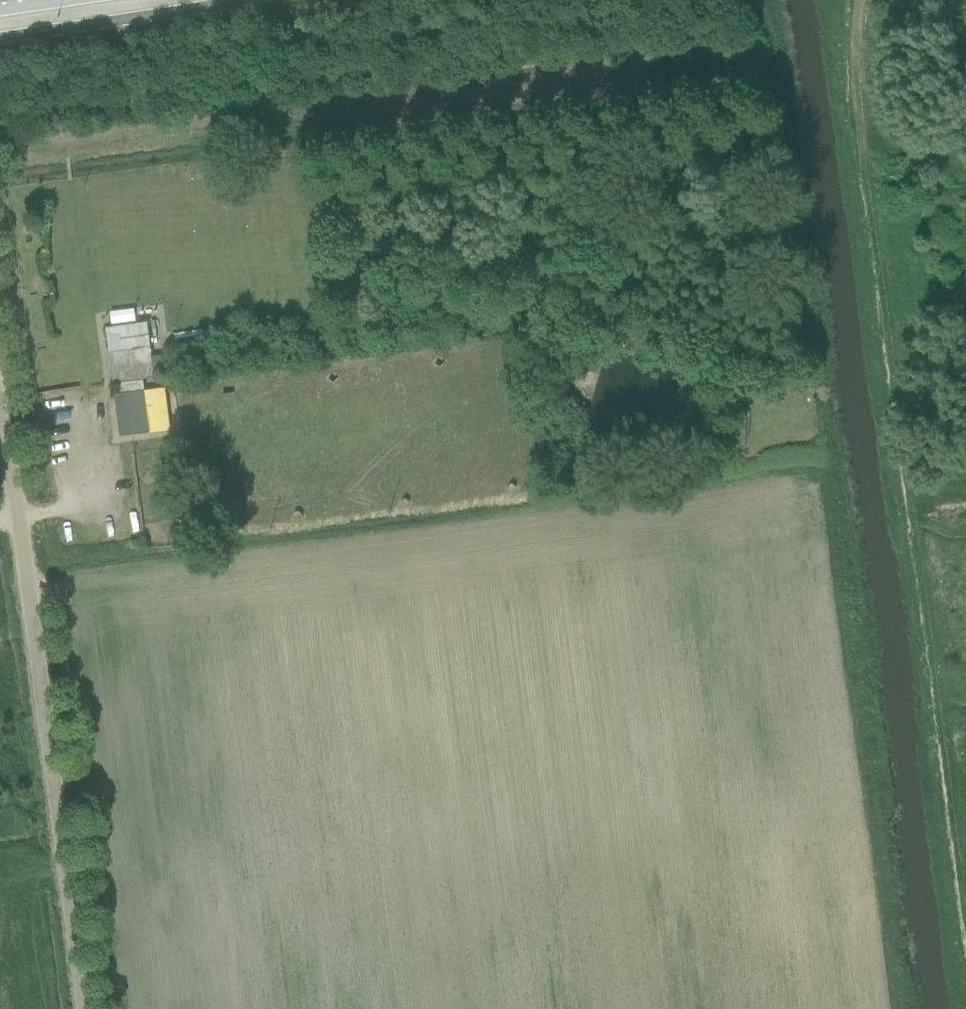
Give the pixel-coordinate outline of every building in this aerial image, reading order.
[(109,352),(113,383),(154,377),(150,346),(147,322),(106,328),(109,352)] [(145,390),(134,392),(114,394),(120,436),(150,432),(145,390)]
